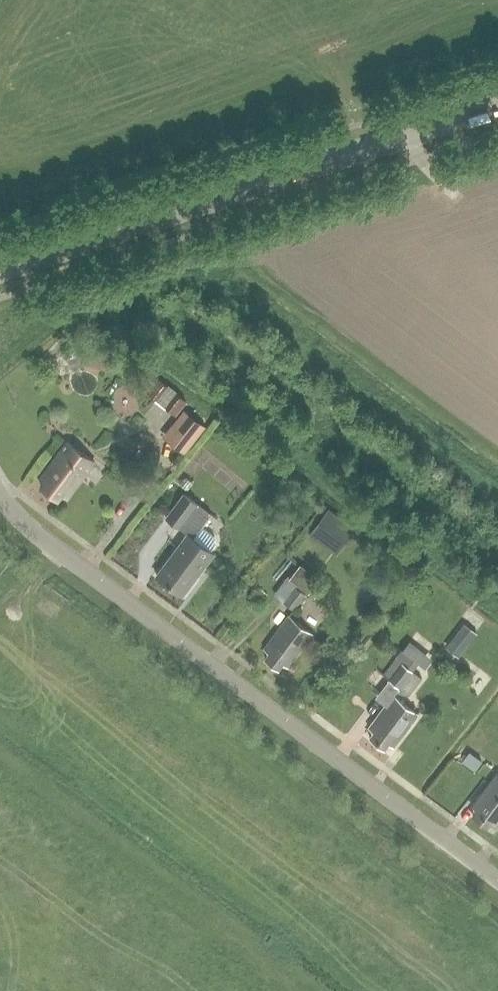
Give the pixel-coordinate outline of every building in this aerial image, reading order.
[(158,377),(146,393),(157,400),(168,385),(158,377)] [(175,391),(165,406),(176,415),(187,400),(175,391)] [(187,408),(164,437),(186,454),(208,426),(187,408)] [(67,498),(94,463),(67,443),(40,478),(45,481),(40,487),(57,499),(61,494),(67,498)] [(187,533),(156,574),(182,594),(213,554),(211,552),(191,537),(200,526),(210,513),(183,493),(174,505),(166,516),(187,533)] [(329,508),(308,535),(322,545),(332,532),(346,542),(356,528),(329,508)] [(200,526),(191,537),(211,552),(217,544),(216,539),(200,526)] [(309,593),(320,580),(301,565),(290,578),(309,593)] [(293,610),(304,594),(294,587),(283,602),(293,610)] [(287,667),(313,635),(288,616),(262,648),(268,653),(264,658),(278,669),(282,663),(287,667)] [(467,624),(449,646),(461,656),(479,633),(467,624)] [(397,656),(383,675),(389,679),(401,662),(412,670),(413,671),(418,664),(417,663),(401,650),(397,656)] [(389,679),(388,680),(400,689),(413,671),(412,670),(401,662),(389,679)] [(400,689),(397,692),(409,695),(422,678),(413,671),(400,689)] [(393,695),(368,728),(373,732),(369,737),(384,749),(388,744),(393,747),(418,714),(393,695)] [(470,752),(463,762),(475,770),(482,761),(470,752)] [(497,822),(497,775),(496,773),(471,806),(476,810),(472,816),(487,827),(491,822),(495,826),(497,822)]
